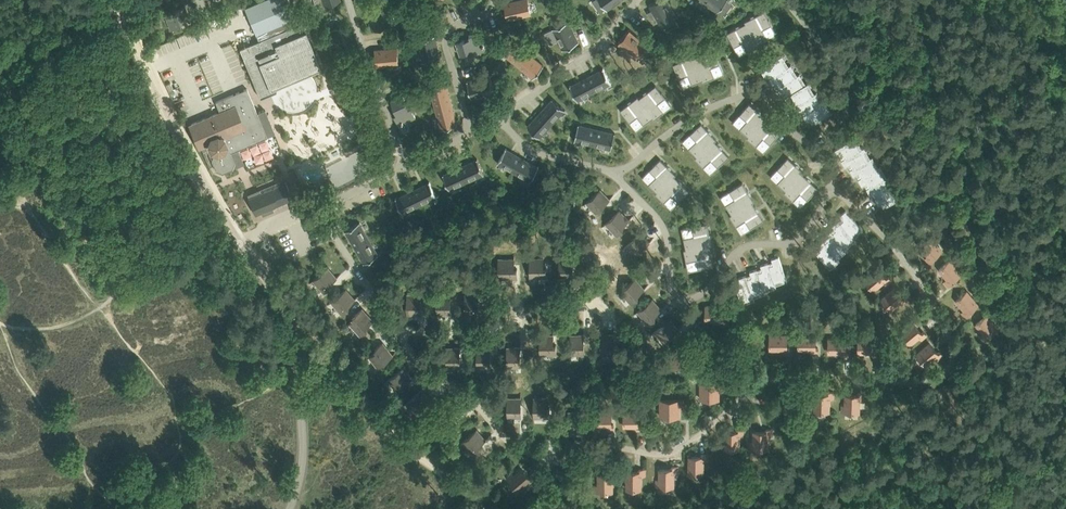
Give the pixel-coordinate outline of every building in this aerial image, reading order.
[(244,7),(249,17),(256,34),(296,17),(289,0),(260,0),(244,7)] [(504,2),(508,20),(532,14),(529,0),(515,0),(504,2)] [(607,9),(620,0),(600,0),(607,9)] [(650,6),(654,12),(649,15),(654,22),(658,20),(662,25),(675,17),(665,0),(661,0),(650,6)] [(700,5),(706,10),(710,5),(717,11),(726,0),(703,0),(700,5)] [(380,3),(366,7),(372,29),(386,25),(380,3)] [(166,17),(171,29),(181,25),(180,23),(188,20),(188,21),(191,20),(185,6),(175,11),(176,13),(166,17)] [(745,21),(746,23),(747,22),(758,44),(768,39),(763,29),(771,25),(764,11),(745,21)] [(569,20),(552,28),(562,49),(579,41),(569,20)] [(302,21),(239,48),(260,96),(260,97),(261,97),(266,95),(276,91),(276,90),(277,90),(275,86),(321,67),(321,66),(302,21)] [(746,23),(727,33),(734,47),(743,42),(747,51),(759,45),(758,44),(747,22),(746,23)] [(470,37),(460,41),(464,54),(474,50),(475,53),(486,50),(480,32),(469,35),(470,37)] [(645,45),(630,32),(620,42),(626,47),(623,52),(628,56),(632,52),(636,56),(645,45)] [(436,34),(417,38),(422,61),(441,57),(436,34)] [(509,36),(498,49),(516,63),(527,50),(509,36)] [(397,48),(375,50),(376,64),(398,63),(397,48)] [(695,57),(693,58),(703,80),(703,82),(715,77),(711,67),(720,63),(714,49),(695,57)] [(527,50),(516,63),(533,78),(544,64),(527,50)] [(694,55),(673,64),(679,79),(688,75),(692,85),(703,80),(693,58),(695,57),(694,55)] [(769,78),(789,66),(787,67),(780,56),(761,69),(764,74),(771,70),(774,75),(769,78)] [(778,87),(798,75),(796,76),(789,66),(769,78),(773,83),(780,79),(783,84),(778,87)] [(603,68),(587,76),(595,92),(612,83),(603,68)] [(490,74),(467,80),(472,98),(494,92),(490,74)] [(786,96),(787,96),(806,84),(804,85),(798,75),(778,87),(781,92),(788,88),(791,93),(786,96)] [(595,92),(587,76),(570,85),(578,101),(595,92)] [(446,81),(429,85),(435,107),(452,102),(446,81)] [(795,105),(795,106),(815,94),(815,93),(813,95),(806,84),(787,96),(790,102),(797,97),(800,103),(795,105)] [(639,98),(638,99),(653,118),(654,119),(664,111),(658,103),(665,97),(656,85),(639,98)] [(215,151),(212,160),(216,170),(222,172),(233,168),(235,162),(231,152),(268,136),(246,88),(215,102),(219,112),(189,124),(199,147),(208,143),(211,149),(215,151)] [(804,115),(824,103),(823,103),(821,104),(815,94),(795,106),(798,111),(805,107),(808,112),(804,115)] [(638,96),(620,110),(630,122),(637,117),(644,125),(653,118),(638,99),(639,98),(638,96)] [(402,120),(403,123),(416,117),(411,106),(409,107),(405,98),(393,103),(397,113),(399,112),(403,120),(402,120)] [(552,98),(540,112),(553,123),(565,110),(552,98)] [(452,102),(435,107),(440,128),(458,124),(452,102)] [(767,117),(750,102),(740,114),(747,120),(740,128),(748,136),(764,117),(765,118),(767,117)] [(824,103),(804,115),(807,120),(814,116),(817,122),(830,114),(824,103)] [(553,123),(540,112),(527,125),(540,137),(553,123)] [(765,118),(764,117),(748,136),(747,137),(757,146),(763,138),(771,144),(781,132),(765,118)] [(597,128),(578,123),(574,141),(593,145),(597,128)] [(702,123),(690,134),(696,141),(688,148),(696,156),(714,140),(715,140),(717,139),(702,123)] [(615,132),(597,128),(593,145),(611,149),(615,132)] [(842,160),(862,148),(860,149),(854,139),(834,150),(837,156),(844,152),(847,157),(842,160)] [(714,140),(696,156),(695,158),(704,167),(711,160),(718,167),(730,156),(715,140),(714,140)] [(522,157),(506,147),(497,163),(513,172),(522,157)] [(850,169),(871,158),(868,159),(862,148),(842,160),(845,165),(852,161),(855,166),(850,169)] [(522,157),(513,172),(530,182),(539,166),(522,157)] [(805,172),(788,157),(778,169),(784,175),(777,183),(786,190),(802,173),(803,174),(805,172)] [(477,158),(460,166),(467,182),(485,174),(477,158)] [(859,179),(879,167),(877,168),(871,158),(850,169),(853,175),(861,171),(863,176),(859,179)] [(661,159),(650,170),(656,176),(649,184),(657,192),(674,175),(675,176),(676,174),(661,159)] [(467,182),(460,166),(443,174),(450,190),(467,182)] [(867,188),(887,177),(885,178),(879,167),(859,179),(862,184),(869,180),(872,185),(867,188)] [(786,190),(784,192),(794,201),(801,193),(808,200),(819,188),(803,174),(802,173),(786,190)] [(657,192),(655,194),(664,202),(672,195),(678,202),(690,191),(675,176),(674,175),(657,192)] [(875,198),(895,187),(895,186),(893,188),(887,177),(867,188),(870,194),(877,190),(880,195),(875,198)] [(261,211),(272,206),(287,200),(293,198),(286,181),(281,183),(261,192),(249,197),(255,213),(261,211)] [(430,181),(413,189),(421,206),(438,198),(430,181)] [(734,199),(726,204),(732,214),(752,201),(753,202),(755,201),(743,182),(729,190),(734,199)] [(895,187),(875,198),(878,203),(885,199),(889,205),(902,198),(895,187)] [(421,206),(413,189),(395,197),(403,214),(421,206)] [(587,203),(596,212),(614,195),(614,194),(609,198),(601,189),(582,206),(583,207),(587,203)] [(732,214),(730,215),(736,226),(745,220),(750,228),(764,220),(753,202),(752,201),(732,214)] [(622,226),(634,215),(633,215),(629,219),(620,210),(602,227),(602,228),(607,223),(617,235),(624,228),(622,226)] [(838,220),(853,238),(854,238),(852,236),(861,228),(846,210),(841,214),(846,221),(842,224),(838,220)] [(831,230),(830,230),(846,248),(844,246),(853,238),(838,220),(833,224),(839,231),(834,235),(831,230)] [(370,237),(360,221),(344,230),(354,246),(370,237)] [(707,222),(692,226),(694,235),(683,237),(686,249),(710,244),(710,245),(712,244),(707,222)] [(823,240),(823,241),(838,258),(837,256),(846,248),(830,230),(826,235),(831,241),(827,245),(823,240)] [(622,249),(623,250),(627,246),(636,255),(654,237),(649,241),(641,232),(622,249)] [(370,237),(354,246),(364,263),(379,253),(370,237)] [(934,260),(933,258),(942,250),(931,237),(920,246),(928,256),(926,258),(930,263),(934,260)] [(838,258),(823,241),(818,245),(824,251),(819,255),(829,266),(838,258)] [(686,249),(684,249),(686,262),(697,259),(699,269),(714,265),(710,245),(710,244),(686,249)] [(543,258),(530,258),(530,283),(531,283),(531,277),(546,277),(546,267),(544,267),(544,252),(543,252),(543,258)] [(560,258),(560,272),(560,283),(561,283),(561,277),(573,277),(573,252),(572,252),(572,258),(560,258)] [(499,259),(499,261),(499,272),(502,272),(502,284),(502,278),(518,278),(518,268),(515,268),(515,253),(514,253),(514,259),(499,259)] [(768,262),(775,284),(775,282),(786,278),(779,256),(773,258),(776,266),(770,268),(768,262)] [(952,281),(961,273),(950,260),(940,269),(948,279),(945,281),(949,286),(953,283),(952,281)] [(757,269),(764,291),(765,291),(764,288),(775,284),(768,262),(762,264),(765,272),(759,274),(757,269)] [(309,283),(310,284),(314,280),(324,292),(332,286),(330,284),(342,273),(341,273),(337,277),(328,267),(321,273),(309,283)] [(865,279),(874,290),(883,281),(886,284),(891,280),(888,276),(886,277),(878,268),(865,279)] [(746,275),(753,297),(754,297),(753,295),(764,291),(757,269),(751,271),(754,279),(748,280),(746,275)] [(753,297),(746,275),(740,277),(743,285),(737,287),(741,301),(753,297)] [(616,294),(617,295),(622,291),(631,303),(639,297),(637,295),(649,285),(649,284),(644,288),(636,278),(616,294)] [(408,320),(409,320),(409,314),(421,313),(421,288),(420,288),(420,294),(408,294),(408,320)] [(437,294),(437,319),(438,319),(438,313),(451,313),(451,288),(450,288),(450,294),(437,294)] [(466,319),(466,313),(479,313),(479,288),(478,288),(478,294),(465,294),(466,319)] [(881,299),(890,310),(900,302),(902,304),(908,300),(904,296),(902,297),(894,288),(881,299)] [(327,305),(328,306),(332,302),(342,313),(350,307),(348,305),(360,295),(359,294),(355,298),(347,289),(327,305)] [(956,300),(965,310),(962,312),(966,318),(970,314),(969,312),(978,304),(967,291),(956,300)] [(634,315),(639,311),(648,323),(656,317),(654,315),(666,305),(666,304),(661,308),(653,299),(634,315)] [(719,323),(726,323),(726,318),(723,318),(723,306),(706,306),(706,320),(718,320),(719,323)] [(346,327),(346,328),(351,324),(361,335),(368,328),(366,326),(378,316),(377,315),(373,319),(363,308),(355,315),(353,317),(355,319),(346,327)] [(976,324),(984,334),(982,336),(986,341),(990,338),(989,336),(998,328),(987,315),(976,324)] [(650,335),(651,336),(655,332),(664,341),(683,325),(682,324),(678,328),(670,319),(650,335)] [(900,334),(909,345),(919,337),(921,339),(927,335),(923,331),(921,332),(913,323),(900,334)] [(541,360),(541,354),(557,354),(557,344),(554,344),(554,328),(553,328),(553,335),(540,335),(541,360)] [(601,345),(601,360),(602,360),(602,354),(617,354),(617,344),(615,344),(614,328),(614,334),(601,334),(601,345)] [(571,360),(572,360),(572,354),(584,354),(584,329),(583,329),(583,335),(571,335),(571,360)] [(783,353),(790,353),(790,347),(787,347),(787,335),(776,335),(776,332),(770,332),(770,349),(783,349),(783,353)] [(811,353),(818,353),(818,347),(816,347),(816,335),(799,335),(799,349),(811,349),(811,353)] [(842,356),(848,356),(848,350),(846,350),(846,338),(829,338),(829,352),(842,352),(842,356)] [(872,352),(871,356),(878,356),(878,350),(876,350),(876,338),(859,338),(859,352),(872,352)] [(447,347),(447,372),(448,372),(448,366),(460,366),(460,341),(459,341),(460,347),(447,347)] [(478,366),(491,366),(491,341),(490,341),(490,347),(477,347),(478,372),(478,366)] [(507,347),(508,372),(508,366),(521,366),(521,341),(520,341),(520,347),(507,347)] [(389,358),(398,351),(397,350),(392,354),(383,342),(376,348),(377,350),(365,360),(366,361),(370,357),(378,367),(389,358)] [(917,354),(926,365),(936,357),(938,359),(943,355),(940,351),(938,353),(930,343),(917,354)] [(699,348),(674,348),(674,366),(694,366),(694,358),(699,359),(699,348)] [(384,383),(385,384),(389,380),(398,390),(417,373),(416,373),(412,377),(404,367),(384,383)] [(724,380),(699,380),(699,398),(718,399),(719,391),(723,391),(724,380)] [(403,405),(404,406),(408,402),(417,412),(436,396),(435,395),(431,399),(422,389),(403,405)] [(508,398),(508,423),(509,423),(509,417),(521,417),(521,392),(521,391),(521,398),(508,398)] [(534,397),(534,423),(535,423),(535,417),(550,417),(550,407),(547,407),(547,391),(547,397),(534,397)] [(785,410),(799,410),(799,398),(803,398),(803,391),(798,391),(797,393),(785,393),(785,410)] [(815,411),(829,411),(830,399),(833,399),(833,392),(828,392),(828,394),(815,394),(815,411)] [(842,412),(859,412),(860,399),(863,400),(863,393),(858,393),(858,395),(846,395),(845,406),(842,406),(842,412)] [(684,398),(660,398),(659,416),(679,416),(679,408),(684,408),(684,398)] [(581,405),(581,411),(569,411),(569,436),(570,436),(570,430),(582,430),(582,405),(581,405)] [(611,424),(612,412),(595,412),(594,415),(595,426),(607,426),(607,429),(614,429),(614,424),(611,424)] [(637,426),(637,429),(644,429),(644,424),(641,424),(641,412),(624,412),(624,426),(637,426)] [(478,446),(490,435),(485,439),(477,429),(458,445),(458,446),(463,442),(473,454),(480,448),(478,446)] [(725,448),(739,448),(739,436),(743,436),(743,429),(738,429),(738,431),(725,431),(725,448)] [(750,448),(768,448),(768,436),(772,436),(772,429),(766,429),(766,432),(754,431),(754,442),(750,442),(750,448)] [(689,473),(703,473),(703,461),(707,461),(707,454),(702,454),(702,457),(689,456),(689,473)] [(656,480),(656,486),(674,486),(674,473),(677,473),(677,466),(672,466),(672,469),(660,469),(660,480),(656,480)] [(507,477),(519,490),(528,482),(531,485),(536,480),(532,476),(530,478),(522,468),(514,476),(512,473),(507,477)] [(627,488),(641,488),(641,476),(645,476),(645,469),(639,469),(639,472),(627,471),(627,488)] [(599,485),(595,485),(595,491),(613,491),(613,478),(616,478),(616,472),(611,472),(611,474),(598,474),(599,485)] [(550,504),(552,508),(556,508),(562,506),(559,500),(550,504)] [(566,502),(570,508),(572,508),(575,507),(571,500),(566,502)]
